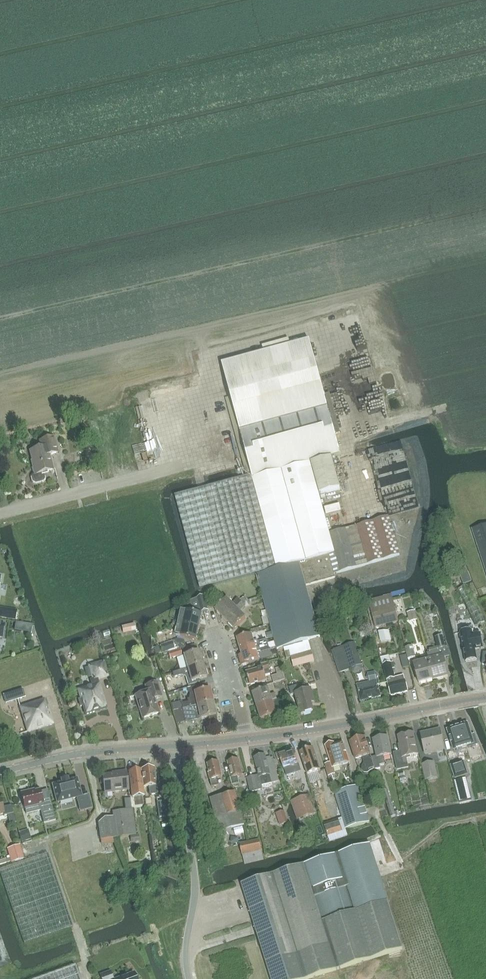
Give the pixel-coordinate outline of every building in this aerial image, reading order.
[(309,340),(222,364),(231,397),(226,398),(245,468),(247,476),(252,475),(253,479),(311,463),(333,457),(340,455),(309,340)] [(181,379),(172,381),(174,394),(184,392),(181,379)] [(32,477),(33,482),(35,483),(41,482),(43,480),(42,475),(43,473),(53,470),(49,455),(57,453),(53,437),(40,441),(42,448),(30,451),(34,465),(33,465),(35,474),(33,474),(32,477)] [(152,440),(129,446),(133,458),(155,452),(152,440)] [(123,450),(120,452),(128,463),(131,461),(123,450)] [(333,457),(311,463),(319,495),(341,489),(333,457)] [(311,463),(253,479),(277,568),(278,569),(299,564),(329,556),(335,554),(330,533),(319,495),(311,463)] [(247,476),(175,496),(201,589),(256,574),(257,575),(278,569),(277,568),(253,479),(252,475),(247,476)] [(387,513),(415,509),(413,497),(386,500),(387,513)] [(335,554),(329,556),(334,574),(399,555),(388,517),(330,533),(335,554)] [(485,571),(485,524),(472,529),(485,571)] [(329,556),(299,564),(305,585),(335,577),(334,574),(329,556)] [(464,563),(456,566),(464,585),(471,582),(464,563)] [(278,569),(257,575),(277,648),(307,640),(319,637),(305,585),(299,564),(278,569)] [(485,621),(467,584),(458,589),(476,626),(485,621)] [(197,600),(188,603),(187,609),(201,612),(208,610),(204,598),(197,600)] [(216,610),(225,620),(242,603),(239,600),(233,605),(227,599),(216,610)] [(242,603),(225,620),(234,629),(246,618),(240,612),(245,606),(242,603)] [(395,607),(372,613),(375,627),(399,621),(395,607)] [(10,610),(0,608),(0,616),(8,618),(10,610)] [(177,618),(176,622),(199,627),(202,614),(187,611),(185,620),(177,618)] [(32,625),(16,622),(15,630),(31,633),(32,625)] [(199,627),(176,622),(175,626),(183,628),(181,637),(196,640),(199,627)] [(473,626),(460,629),(461,635),(466,662),(477,660),(475,649),(484,648),(482,633),(475,635),(474,632),(473,626)] [(237,638),(241,651),(256,646),(268,643),(267,640),(258,642),(258,640),(254,641),(252,634),(237,638)] [(435,638),(438,649),(445,648),(442,636),(435,638)] [(160,646),(162,653),(175,649),(172,642),(160,646)] [(343,646),(351,669),(362,665),(355,642),(343,646)] [(268,643),(256,646),(241,651),(242,654),(239,655),(242,666),(249,663),(249,661),(259,659),(257,652),(260,651),(260,649),(269,646),(268,643)] [(405,647),(408,659),(415,657),(412,645),(405,647)] [(180,649),(168,652),(170,659),(182,655),(180,649)] [(184,655),(187,668),(203,664),(201,659),(203,657),(202,653),(200,652),(199,651),(184,655)] [(428,660),(433,680),(434,680),(448,677),(443,656),(440,657),(439,651),(427,654),(428,660)] [(433,680),(428,660),(414,664),(419,683),(433,680)] [(92,685),(78,690),(81,700),(79,700),(81,706),(83,706),(85,714),(106,708),(99,683),(97,679),(107,676),(103,662),(90,666),(94,679),(90,680),(92,685)] [(268,663),(260,665),(257,666),(258,669),(247,673),(249,679),(247,680),(248,684),(250,685),(251,685),(267,681),(265,676),(270,674),(269,670),(270,670),(268,663)] [(187,668),(172,673),(174,678),(181,675),(186,678),(188,686),(200,682),(199,679),(207,677),(203,664),(187,668)] [(384,666),(391,695),(408,691),(404,676),(395,678),(392,664),(384,666)] [(272,676),(274,683),(285,679),(282,667),(276,669),(278,674),(272,676)] [(370,682),(357,685),(361,701),(381,696),(378,685),(379,685),(378,680),(377,679),(378,676),(374,672),(367,673),(366,678),(370,682)] [(147,692),(135,696),(142,719),(159,713),(155,699),(162,697),(157,683),(145,686),(147,692)] [(298,686),(289,688),(291,695),(296,694),(301,714),(313,711),(311,703),(314,702),(311,690),(307,691),(305,685),(298,687),(298,686)] [(22,689),(3,695),(6,703),(25,697),(22,689)] [(210,690),(210,689),(190,693),(189,699),(187,699),(188,702),(183,704),(182,704),(183,706),(183,709),(213,702),(212,696),(213,695),(212,691),(210,690)] [(253,694),(257,707),(273,702),(272,701),(277,700),(275,694),(270,695),(268,689),(253,694)] [(112,692),(107,694),(111,704),(116,702),(112,692)] [(44,699),(20,707),(28,732),(53,724),(47,706),(46,706),(44,699)] [(280,699),(273,702),(257,707),(261,720),(277,715),(277,714),(284,712),(280,699)] [(173,711),(174,711),(182,709),(183,709),(183,706),(182,704),(183,704),(182,702),(172,704),(173,711)] [(213,702),(183,709),(182,709),(185,722),(200,718),(200,719),(216,715),(213,702)] [(468,726),(448,732),(454,753),(468,748),(469,749),(478,747),(475,737),(472,738),(468,726)] [(421,736),(425,754),(444,750),(440,730),(431,731),(432,733),(421,736)] [(398,738),(402,755),(395,756),(397,770),(408,768),(406,757),(418,754),(414,733),(403,735),(403,736),(398,738)] [(350,742),(356,760),(362,758),(364,763),(362,767),(361,770),(364,773),(367,773),(371,771),(373,770),(372,769),(375,768),(374,765),(372,760),(372,757),(371,755),(365,737),(350,742)] [(374,765),(375,768),(376,769),(380,768),(380,765),(385,764),(383,756),(391,754),(387,737),(374,740),(377,756),(372,757),(372,760),(374,765)] [(327,746),(326,746),(331,763),(333,768),(350,763),(343,742),(335,745),(334,744),(333,744),(332,742),(327,744),(327,746)] [(302,752),(300,752),(308,775),(321,770),(313,748),(308,750),(306,749),(303,750),(302,752)] [(285,751),(276,754),(278,760),(281,760),(284,769),(284,768),(285,769),(286,770),(290,769),(291,767),(291,766),(293,766),(295,773),(301,771),(295,751),(286,754),(285,751)] [(265,756),(255,758),(259,776),(255,777),(259,790),(263,789),(262,786),(272,783),(271,779),(278,777),(277,771),(278,771),(275,760),(274,761),(273,758),(266,760),(265,756)] [(230,771),(229,771),(232,785),(240,783),(238,777),(243,775),(239,760),(228,762),(230,771)] [(218,779),(222,778),(219,762),(208,764),(210,773),(209,773),(212,787),(219,786),(218,779)] [(422,765),(426,780),(438,778),(434,762),(422,765)] [(333,768),(331,763),(325,765),(329,776),(332,775),(335,774),(333,768)] [(464,763),(451,767),(455,780),(468,776),(464,763)] [(143,769),(141,770),(143,786),(143,787),(149,787),(150,795),(157,794),(156,786),(154,768),(148,769),(146,768),(144,768),(143,769)] [(134,771),(129,771),(132,797),(144,796),(143,787),(143,786),(141,770),(139,770),(137,769),(134,771)] [(118,773),(119,774),(103,776),(105,793),(128,789),(126,772),(118,773)] [(310,776),(311,782),(322,780),(320,773),(310,776)] [(247,778),(251,792),(259,790),(255,777),(247,778)] [(77,798),(80,811),(92,808),(89,795),(81,796),(77,779),(68,781),(68,779),(61,781),(62,783),(52,785),(57,803),(77,798)] [(463,781),(456,783),(462,801),(469,799),(463,781)] [(335,792),(336,795),(346,829),(369,822),(358,785),(335,792)] [(30,791),(21,793),(26,814),(40,811),(43,824),(55,821),(50,801),(42,803),(39,790),(30,793),(30,791)] [(387,790),(382,791),(391,818),(396,816),(395,813),(387,790)] [(210,799),(220,832),(244,825),(235,792),(210,799)] [(297,799),(304,818),(315,814),(308,795),(297,799)] [(4,814),(4,816),(8,815),(10,824),(16,823),(13,813),(11,806),(3,808),(0,798),(0,815),(4,814)] [(157,802),(159,817),(166,817),(164,801),(157,802)] [(101,840),(130,835),(136,834),(132,808),(112,811),(113,817),(105,818),(98,824),(101,840)] [(284,810),(278,812),(282,824),(288,822),(284,810)] [(338,819),(324,824),(328,836),(343,831),(338,819)] [(240,844),(242,855),(262,851),(259,840),(240,844)] [(272,978),(305,978),(403,949),(370,843),(242,883),(272,978)] [(8,848),(12,862),(23,858),(19,845),(8,848)] [(24,943),(73,927),(48,852),(0,869),(0,872),(24,943)] [(165,938),(169,953),(175,952),(170,937),(165,938)] [(77,966),(42,978),(82,978),(77,966)]
